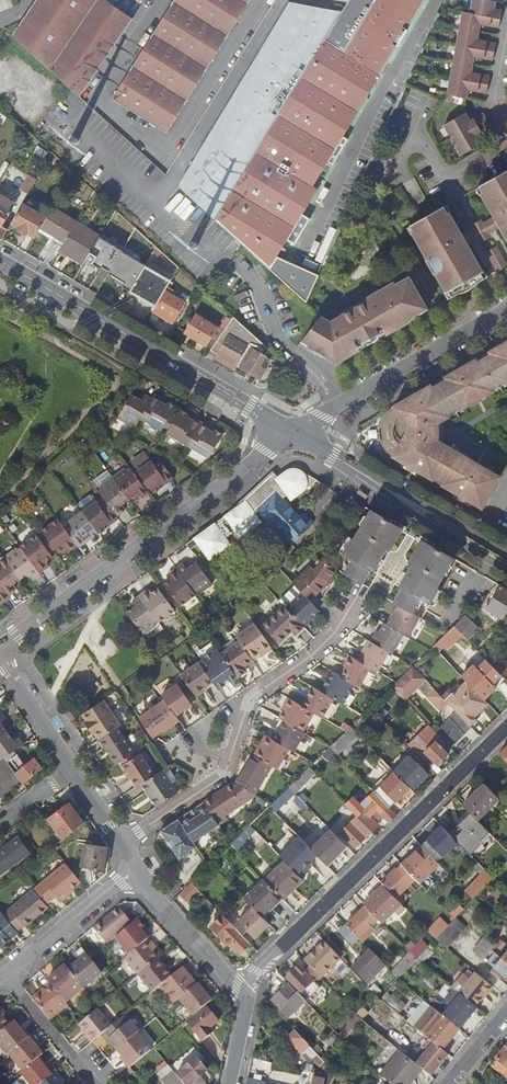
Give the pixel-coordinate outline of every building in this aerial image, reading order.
[(52,70),(99,0),(38,0),(14,36),(52,70)] [(106,0),(99,0),(52,70),(81,96),(134,19),(106,0)] [(111,100),(166,134),(250,0),(175,0),(111,100)] [(177,186),(216,220),(342,11),(290,0),(177,186)] [(216,220),(308,303),(320,276),(281,252),(289,239),(276,230),(290,208),(303,216),(319,191),(313,187),(330,160),(317,152),(330,129),(344,137),(375,86),(361,78),(368,67),(382,75),(427,0),(351,0),(349,3),(342,11),(216,220)] [(469,11),(462,10),(447,93),(466,97),(467,89),(486,92),(489,75),(471,71),(474,56),(492,59),(495,42),(477,38),(480,23),(498,26),(502,2),(493,0),(471,0),(469,11)] [(361,78),(375,86),(382,75),(368,67),(361,78)] [(461,115),(443,125),(460,156),(478,145),(474,138),(491,128),(483,113),(469,121),(466,123),(461,115)] [(465,113),(461,115),(466,123),(469,121),(465,113)] [(317,152),(330,160),(344,137),(330,129),(317,152)] [(76,172),(63,161),(58,169),(71,180),(76,172)] [(479,187),(482,193),(480,194),(481,196),(493,218),(496,222),(499,228),(506,242),(506,171),(479,187)] [(21,190),(29,194),(37,180),(30,175),(21,190)] [(8,230),(3,227),(12,212),(10,210),(15,201),(0,192),(0,237),(3,239),(8,230)] [(28,196),(12,223),(36,238),(40,232),(43,226),(48,217),(29,206),(32,199),(28,196)] [(387,205),(378,210),(383,219),(392,213),(387,205)] [(446,205),(443,207),(446,213),(448,212),(449,214),(451,213),(446,205)] [(57,236),(66,241),(78,221),(54,207),(48,217),(43,226),(58,235),(57,236)] [(447,292),(451,298),(467,289),(483,279),(479,272),(481,271),(467,245),(461,235),(449,214),(448,212),(446,213),(443,207),(410,226),(413,232),(412,232),(413,234),(427,259),(429,259),(436,271),(434,272),(445,291),(446,292),(447,292)] [(276,230),(289,239),(303,216),(290,208),(276,230)] [(493,218),(482,223),(488,234),(499,228),(496,222),(493,218)] [(469,226),(471,229),(482,223),(481,220),(469,226)] [(64,245),(60,251),(68,256),(70,252),(75,255),(72,258),(84,265),(90,255),(102,235),(78,221),(66,241),(64,245)] [(482,223),(471,229),(477,240),(488,234),(482,223)] [(58,235),(43,226),(40,232),(64,245),(66,241),(57,236),(58,235)] [(477,240),(471,229),(461,235),(467,245),(477,240)] [(488,234),(477,240),(479,244),(490,238),(488,234)] [(484,253),(486,256),(498,250),(496,246),(484,253)] [(486,256),(495,272),(506,266),(498,250),(486,256)] [(396,251),(386,256),(388,261),(399,255),(396,251)] [(84,265),(80,271),(101,283),(110,267),(90,255),(84,265)] [(146,265),(131,291),(157,306),(166,290),(172,281),(146,265)] [(483,270),(481,271),(479,272),(483,279),(487,277),(483,270)] [(321,317),(300,342),(336,364),(349,356),(359,350),(358,348),(364,345),(362,341),(376,334),(377,337),(385,332),(386,335),(407,323),(406,320),(418,314),(416,312),(425,307),(408,277),(395,285),(393,283),(365,298),(367,301),(339,317),(340,318),(332,323),(321,317)] [(157,306),(154,312),(171,322),(178,310),(182,312),(187,302),(166,290),(157,306)] [(442,292),(446,300),(451,298),(447,292),(446,292),(445,291),(442,292)] [(337,314),(339,317),(367,301),(365,298),(337,314)] [(406,320),(407,323),(414,319),(427,311),(425,307),(416,312),(418,314),(406,320)] [(178,310),(171,322),(175,324),(182,312),(178,310)] [(207,343),(213,347),(232,318),(226,314),(218,327),(199,314),(187,332),(206,345),(207,343)] [(237,366),(245,371),(247,370),(249,370),(251,370),(253,369),(255,368),(256,367),(258,366),(260,364),(261,363),(262,361),(264,358),(267,359),(271,361),(275,354),(234,316),(232,318),(213,347),(211,351),(218,355),(237,366)] [(359,350),(386,335),(385,332),(377,337),(376,334),(362,341),(364,345),(358,348),(359,350)] [(496,347),(503,357),(506,354),(506,349),(503,343),(500,344),(496,347)] [(404,399),(389,408),(386,412),(385,414),(383,418),(381,422),(380,427),(379,431),(379,435),(380,439),(382,443),(385,448),(387,451),(391,455),(394,457),(398,460),(401,461),(403,463),(406,464),(412,454),(419,458),(411,473),(417,476),(419,472),(454,492),(451,496),(457,499),(464,485),(471,489),(466,499),(472,503),(476,505),(478,499),(484,501),(499,476),(488,470),(462,455),(437,440),(437,422),(447,416),(445,413),(458,406),(460,409),(466,405),(493,390),(491,387),(504,379),(506,383),(506,382),(506,354),(503,357),(496,347),(488,351),(490,355),(477,363),(474,359),(466,364),(473,374),(466,378),(459,368),(443,377),(446,380),(432,388),(430,385),(414,394),(420,404),(414,408),(407,398),(404,399)] [(488,351),(474,359),(477,363),(490,355),(488,351)] [(237,366),(218,355),(215,359),(234,370),(237,366)] [(247,370),(245,371),(260,380),(266,370),(262,368),(267,359),(264,358),(262,361),(261,363),(260,364),(258,366),(256,367),(255,368),(253,369),(251,370),(249,370),(247,370)] [(463,365),(459,368),(466,378),(473,374),(466,364),(463,365)] [(443,377),(430,385),(432,388),(446,380),(443,377)] [(410,396),(407,398),(414,408),(420,404),(414,394),(410,396)] [(132,395),(118,419),(132,427),(134,424),(137,426),(141,419),(150,404),(152,399),(145,395),(142,401),(132,395)] [(152,399),(150,404),(156,408),(160,401),(167,405),(168,403),(155,395),(152,399)] [(150,404),(141,419),(162,431),(164,428),(168,420),(170,416),(176,407),(168,403),(167,405),(160,401),(156,408),(150,404)] [(176,419),(169,431),(167,434),(188,446),(197,432),(190,428),(194,421),(187,417),(189,415),(181,410),(176,419)] [(202,422),(189,415),(187,417),(194,421),(190,428),(197,432),(202,422)] [(168,420),(164,428),(169,431),(176,419),(170,416),(168,420)] [(202,422),(197,432),(203,436),(207,429),(214,433),(216,430),(202,422)] [(203,436),(197,432),(188,446),(209,459),(223,435),(216,430),(214,433),(207,429),(203,436)] [(145,449),(130,461),(137,470),(152,458),(145,449)] [(412,454),(406,464),(403,463),(401,461),(399,466),(407,471),(411,473),(419,458),(412,454)] [(137,471),(142,477),(150,488),(154,494),(161,489),(159,486),(172,477),(161,462),(155,466),(151,461),(137,471)] [(244,501),(185,545),(190,550),(198,544),(210,560),(230,545),(226,539),(237,532),(241,537),(261,522),(258,518),(262,515),(274,527),(275,526),(292,544),(314,524),(304,513),(299,516),(295,512),(301,508),(294,499),(319,482),(306,475),(292,467),(275,479),(271,475),(243,500),(244,501)] [(112,478),(129,501),(139,494),(142,499),(149,494),(146,491),(142,485),(138,480),(130,469),(127,471),(126,468),(112,478)] [(94,480),(100,487),(112,478),(107,471),(94,480)] [(142,485),(146,491),(150,488),(142,477),(138,480),(142,485)] [(159,486),(161,489),(174,479),(172,477),(159,486)] [(106,501),(117,517),(123,513),(120,507),(129,501),(112,478),(100,487),(101,490),(99,492),(106,501)] [(464,485),(457,499),(459,500),(470,506),(472,503),(466,499),(471,489),(464,485)] [(478,499),(476,505),(481,508),(484,501),(478,499)] [(82,511),(99,533),(106,529),(104,526),(117,517),(106,501),(100,506),(96,501),(82,511)] [(373,512),(371,510),(354,539),(352,538),(348,545),(343,554),(349,557),(340,572),(362,585),(371,570),(374,572),(387,549),(390,551),(403,529),(373,512)] [(66,530),(77,546),(90,537),(91,539),(99,533),(82,511),(68,521),(72,526),(66,530)] [(104,526),(106,529),(119,519),(117,517),(104,526)] [(42,531),(48,538),(56,550),(58,553),(64,549),(67,547),(70,551),(77,546),(58,519),(42,531)] [(20,547),(21,548),(39,573),(46,569),(43,564),(46,562),(53,557),(50,554),(42,542),(36,535),(20,547)] [(90,537),(77,546),(79,548),(91,539),(90,537)] [(42,542),(50,554),(56,550),(48,538),(42,542)] [(437,549),(422,540),(409,562),(412,564),(399,586),(402,588),(394,603),(399,605),(416,615),(424,601),(430,605),(436,596),(439,589),(437,588),(454,559),(437,549)] [(343,554),(348,545),(344,543),(339,552),(343,554)] [(16,548),(4,557),(20,579),(29,573),(33,578),(39,573),(21,548),(18,550),(16,548)] [(387,549),(374,572),(377,574),(390,551),(387,549)] [(8,596),(14,592),(10,586),(20,579),(4,557),(0,559),(0,585),(8,596)] [(300,578),(311,567),(314,569),(316,564),(307,559),(294,572),(300,578)] [(300,578),(293,584),(295,585),(302,593),(304,596),(311,590),(315,594),(325,585),(320,579),(324,576),(327,579),(331,576),(335,569),(319,560),(316,564),(314,569),(311,567),(300,578)] [(396,584),(399,586),(412,564),(409,562),(396,584)] [(182,564),(175,569),(194,594),(197,592),(199,594),(212,585),(195,563),(186,569),(182,564)] [(173,578),(163,585),(174,599),(180,607),(195,596),(175,569),(169,573),(173,578)] [(320,579),(325,585),(328,582),(331,576),(327,579),(324,576),(320,579)] [(284,606),(286,608),(302,593),(295,585),(279,600),(284,606)] [(500,585),(487,608),(506,620),(506,589),(500,585)] [(139,596),(157,621),(159,623),(175,611),(168,603),(160,592),(158,588),(151,593),(149,595),(145,590),(139,596)] [(165,588),(160,592),(168,603),(174,599),(165,588)] [(286,608),(304,627),(311,621),(309,619),(319,610),(317,609),(304,596),(302,593),(286,608)] [(10,599),(8,596),(0,602),(0,606),(10,599)] [(127,613),(143,635),(155,626),(154,623),(157,621),(139,596),(132,600),(136,606),(127,613)] [(436,596),(430,605),(434,607),(439,597),(436,596)] [(387,626),(403,635),(409,638),(420,618),(416,615),(399,605),(387,626)] [(286,608),(284,606),(263,626),(279,643),(291,631),(295,636),(297,634),(304,627),(286,608)] [(458,622),(454,626),(457,630),(462,625),(458,622)] [(254,623),(235,636),(236,637),(239,642),(251,659),(261,652),(262,653),(271,647),(254,623)] [(375,634),(371,642),(389,652),(392,654),(394,650),(403,635),(387,626),(384,624),(378,635),(375,634)] [(433,646),(445,658),(451,652),(447,648),(455,640),(456,641),(462,635),(457,630),(454,626),(433,646)] [(304,627),(297,634),(299,636),(306,629),(304,627)] [(236,637),(218,650),(221,655),(239,642),(236,637)] [(357,660),(370,668),(377,672),(389,652),(371,642),(368,640),(357,660)] [(239,642),(221,655),(236,677),(237,678),(244,674),(240,669),(252,660),(251,659),(239,642)] [(251,659),(252,660),(253,662),(272,649),(271,647),(262,653),(261,652),(251,659)] [(203,660),(199,662),(213,682),(218,690),(225,685),(224,683),(227,680),(229,682),(236,677),(221,655),(217,650),(213,652),(210,651),(203,656),(203,660)] [(445,658),(451,665),(457,658),(451,652),(445,658)] [(341,677),(354,685),(359,688),(370,668),(357,660),(350,656),(344,666),(347,667),(341,677)] [(182,675),(197,697),(207,690),(205,688),(213,682),(199,662),(182,675)] [(392,686),(404,699),(417,686),(436,706),(444,698),(441,696),(413,666),(392,686)] [(470,683),(476,690),(478,689),(485,697),(495,687),(480,671),(468,682),(470,683)] [(326,685),(322,692),(334,699),(343,704),(354,685),(341,677),(333,672),(329,679),(326,685)] [(454,697),(448,702),(452,706),(471,726),(478,718),(476,715),(480,711),(478,709),(481,707),(483,708),(488,703),(476,690),(470,683),(468,682),(466,680),(452,693),(451,694),(454,697)] [(178,684),(162,695),(165,700),(176,716),(192,705),(178,684)] [(302,706),(315,713),(323,718),(334,699),(322,692),(313,687),(302,706)] [(448,689),(441,696),(444,698),(448,702),(454,697),(451,694),(452,693),(448,689)] [(287,707),(280,719),(281,719),(283,720),(304,732),(315,713),(302,706),(288,698),(284,705),(287,707)] [(102,700),(83,714),(89,722),(96,732),(100,729),(105,737),(119,728),(120,727),(102,700)] [(165,700),(140,717),(152,736),(154,736),(163,730),(164,728),(166,727),(168,730),(180,722),(176,716),(165,700)] [(65,712),(71,721),(79,715),(73,706),(65,712)] [(452,706),(431,727),(451,747),(472,727),(452,706)] [(272,740),(289,749),(295,752),(306,733),(304,732),(283,720),(278,729),(272,740)] [(96,732),(89,722),(86,724),(93,734),(96,732)] [(351,726),(331,746),(338,754),(356,736),(362,742),(364,739),(351,726)] [(101,739),(107,747),(105,748),(106,750),(108,748),(111,753),(109,755),(116,765),(121,761),(125,758),(133,754),(135,752),(119,728),(105,737),(101,739)] [(100,729),(96,732),(101,740),(101,739),(105,737),(100,729)] [(5,758),(25,744),(20,738),(15,741),(8,732),(0,737),(0,761),(5,758)] [(265,736),(258,748),(260,750),(267,737),(265,736)] [(409,742),(413,746),(421,738),(418,736),(416,738),(415,736),(409,742)] [(254,755),(271,766),(277,769),(289,749),(272,740),(267,737),(260,750),(258,748),(254,755)] [(101,740),(98,742),(103,750),(105,748),(107,747),(101,739),(101,740)] [(449,753),(436,740),(425,751),(437,764),(449,753)] [(392,768),(396,772),(402,778),(403,776),(414,788),(429,774),(415,759),(414,760),(408,753),(392,768)] [(121,766),(125,773),(129,773),(132,778),(137,786),(139,785),(141,784),(154,775),(140,754),(123,765),(121,766)] [(125,758),(121,761),(123,765),(135,757),(133,754),(125,758)] [(8,763),(24,784),(42,769),(33,759),(25,765),(17,755),(8,763)] [(244,770),(236,784),(251,794),(254,795),(271,766),(254,755),(253,755),(247,765),(248,766),(246,770),(244,770)] [(13,786),(16,790),(24,784),(8,763),(5,758),(0,761),(0,798),(13,786)] [(310,766),(304,772),(309,777),(315,772),(310,766)] [(167,767),(161,771),(170,784),(176,780),(167,767)] [(379,781),(371,788),(374,791),(389,807),(410,787),(402,778),(396,772),(392,768),(391,767),(388,769),(389,771),(392,774),(382,784),(379,781)] [(141,784),(146,791),(157,807),(177,794),(170,784),(161,771),(154,775),(141,784)] [(389,771),(379,781),(382,784),(392,774),(389,771)] [(304,772),(300,776),(305,781),(309,777),(304,772)] [(498,786),(505,793),(506,791),(506,779),(506,780),(505,779),(498,786)] [(212,797),(203,802),(219,826),(228,821),(225,816),(247,802),(244,798),(251,794),(233,783),(219,792),(221,794),(213,799),(212,797)] [(485,784),(463,805),(477,819),(499,798),(485,784)] [(289,787),(270,805),(275,811),(294,792),(289,787)] [(358,816),(372,830),(378,824),(376,822),(378,820),(372,814),(377,809),(390,822),(397,815),(389,807),(374,791),(361,803),(354,795),(346,803),(358,816)] [(244,798),(247,802),(256,796),(254,795),(251,794),(244,798)] [(48,818),(62,839),(85,822),(70,801),(48,818)] [(188,812),(178,818),(180,821),(194,843),(219,826),(203,802),(196,807),(197,810),(189,815),(188,812)] [(270,805),(253,821),(257,825),(255,827),(263,834),(271,826),(268,823),(278,814),(275,811),(270,805)] [(372,830),(358,816),(341,832),(355,846),(372,830)] [(169,829),(180,821),(178,818),(167,826),(169,829)] [(448,819),(442,826),(456,840),(462,834),(448,819)] [(194,843),(180,821),(169,829),(167,826),(159,831),(179,861),(190,854),(189,852),(197,847),(194,843)] [(250,824),(230,843),(238,851),(247,843),(245,840),(255,830),(250,824)] [(442,826),(422,845),(437,861),(457,841),(456,840),(442,826)] [(331,829),(311,848),(327,864),(333,858),(335,860),(344,852),(342,850),(346,845),(331,829)] [(491,832),(472,852),(480,860),(491,848),(501,858),(506,852),(506,849),(491,832)] [(19,837),(17,834),(0,846),(0,850),(19,837)] [(0,850),(0,874),(30,852),(19,837),(0,850)] [(108,847),(85,843),(82,865),(91,867),(104,869),(108,847)] [(437,861),(422,845),(402,864),(422,884),(428,890),(436,882),(428,874),(437,865),(442,871),(445,868),(437,861)] [(219,854),(211,862),(216,868),(224,860),(219,854)] [(285,861),(265,879),(282,896),(293,885),(296,887),(303,880),(285,861)] [(66,863),(34,889),(47,904),(57,896),(61,901),(69,895),(67,893),(81,881),(66,863)] [(466,890),(474,898),(493,878),(478,863),(474,866),(481,873),(466,890)] [(422,884),(402,864),(397,869),(404,876),(402,878),(394,870),(382,882),(397,897),(410,884),(416,889),(422,884)] [(265,879),(246,898),(248,901),(262,915),(282,896),(265,879)] [(191,882),(179,894),(188,902),(200,890),(191,882)] [(397,897),(383,883),(367,899),(370,902),(366,905),(378,917),(382,922),(395,909),(398,913),(404,908),(400,904),(402,902),(397,897)] [(34,889),(4,915),(18,932),(25,926),(26,926),(35,918),(34,916),(47,904),(34,889)] [(474,898),(465,908),(469,912),(477,904),(479,902),(474,898)] [(227,918),(241,932),(245,928),(256,938),(270,924),(262,915),(248,901),(234,915),(232,914),(227,918)] [(451,914),(455,918),(456,918),(465,908),(460,904),(451,914)] [(477,904),(469,912),(474,916),(481,908),(477,904)] [(34,916),(35,918),(49,907),(47,905),(34,916)] [(378,917),(366,905),(346,924),(358,936),(378,917)] [(119,907),(94,928),(108,945),(116,939),(134,924),(119,907)] [(19,933),(18,932),(4,915),(0,910),(0,948),(19,933)] [(227,918),(223,915),(211,926),(224,939),(225,938),(230,943),(240,953),(251,943),(241,932),(227,918)] [(378,917),(358,936),(362,941),(382,922),(378,917)] [(445,930),(438,938),(448,948),(467,927),(456,918),(455,918),(445,930)] [(134,924),(116,939),(130,956),(149,940),(142,931),(145,929),(139,920),(134,924)] [(439,923),(430,932),(434,936),(436,937),(437,938),(445,930),(439,923)] [(436,937),(434,936),(424,927),(419,932),(425,938),(415,949),(421,954),(436,937)] [(142,931),(149,940),(153,938),(145,929),(142,931)] [(482,940),(500,955),(506,946),(506,944),(501,939),(498,942),(487,933),(482,940)] [(225,938),(224,939),(222,941),(227,946),(230,943),(225,938)] [(130,956),(126,959),(140,976),(159,960),(160,960),(151,950),(155,947),(149,940),(130,956)] [(482,940),(473,950),(495,967),(492,971),(501,978),(503,975),(506,979),(506,961),(503,957),(500,955),(482,940)] [(315,950),(305,960),(311,966),(321,976),(322,977),(341,958),(324,941),(317,948),(315,946),(313,948),(315,950)] [(386,965),(370,949),(352,967),(364,979),(371,973),(375,976),(386,965)] [(403,958),(411,967),(419,959),(410,950),(403,958)] [(87,955),(79,961),(81,963),(89,957),(87,955)] [(79,961),(69,969),(84,989),(102,974),(91,960),(89,957),(81,963),(79,961)] [(403,958),(391,970),(400,979),(411,967),(403,958)] [(159,960),(140,976),(154,993),(160,988),(171,979),(164,971),(166,969),(159,960)] [(55,974),(48,981),(53,986),(67,1004),(85,989),(84,989),(66,966),(58,972),(60,974),(57,976),(55,974)] [(321,976),(311,966),(306,971),(302,968),(298,972),(296,969),(288,977),(308,999),(321,987),(316,982),(321,976)] [(173,978),(166,969),(164,971),(171,979),(173,978)] [(183,969),(178,973),(185,982),(190,977),(183,969)] [(171,979),(160,988),(174,1005),(180,1000),(197,986),(190,977),(185,982),(178,973),(173,978),(171,979)] [(492,987),(477,974),(462,992),(477,1005),(492,987)] [(307,1001),(290,983),(283,990),(280,988),(276,991),(279,994),(272,1000),(289,1017),(298,1008),(299,1009),(307,1001)] [(197,986),(180,1000),(193,1016),(210,1003),(204,996),(206,994),(198,985),(197,986)] [(40,993),(33,999),(50,1020),(68,1005),(67,1004),(53,986),(46,991),(42,995),(40,993)] [(449,1001),(454,1005),(462,995),(458,991),(449,1001)] [(454,1005),(444,1016),(460,1029),(477,1007),(462,995),(454,1005)] [(436,997),(431,1003),(440,1010),(444,1004),(436,997)] [(432,1006),(438,1011),(440,1010),(431,1003),(430,1004),(432,1006)] [(207,1006),(187,1022),(203,1043),(212,1036),(208,1032),(211,1029),(220,1022),(207,1006)] [(438,1011),(432,1006),(415,1027),(425,1034),(429,1039),(443,1050),(460,1029),(444,1016),(438,1011)] [(373,1009),(363,1019),(371,1026),(377,1020),(381,1016),(373,1009)] [(82,1023),(79,1025),(87,1035),(93,1042),(111,1027),(98,1010),(82,1023)] [(11,1025),(0,1012),(0,1033),(11,1025)] [(342,1037),(345,1039),(363,1019),(358,1014),(341,1032),(344,1034),(342,1037)] [(111,1027),(101,1036),(107,1042),(109,1040),(112,1043),(117,1051),(137,1034),(139,1033),(131,1022),(128,1024),(123,1017),(111,1027)] [(415,1027),(405,1019),(397,1029),(416,1045),(425,1034),(415,1027)] [(377,1020),(371,1026),(381,1034),(386,1028),(377,1020)] [(0,1033),(0,1041),(1,1042),(0,1042),(0,1052),(3,1055),(7,1052),(8,1055),(9,1054),(28,1039),(20,1028),(14,1021),(11,1025),(0,1033)] [(28,1039),(31,1036),(22,1025),(20,1028),(28,1039)] [(443,1050),(449,1055),(466,1034),(460,1029),(443,1050)] [(331,1068),(296,1032),(288,1040),(303,1056),(306,1053),(321,1068),(322,1067),(327,1072),(331,1068)] [(326,1043),(335,1050),(341,1043),(343,1041),(335,1033),(326,1043)] [(137,1034),(117,1051),(126,1061),(123,1063),(129,1069),(151,1051),(137,1034)] [(93,1042),(87,1035),(84,1036),(91,1044),(93,1042)] [(9,1054),(23,1071),(38,1059),(43,1055),(39,1049),(35,1044),(37,1043),(31,1036),(28,1039),(9,1054)] [(426,1053),(417,1064),(424,1070),(432,1076),(449,1055),(443,1050),(429,1039),(421,1049),(426,1053)] [(506,1046),(496,1059),(497,1059),(493,1065),(506,1077),(506,1047),(506,1046)] [(193,1049),(172,1064),(176,1070),(198,1055),(193,1049)] [(426,1053),(421,1049),(412,1060),(417,1064),(426,1053)] [(381,1075),(383,1077),(392,1083),(406,1083),(412,1077),(415,1080),(424,1070),(412,1060),(401,1050),(381,1075)] [(21,1073),(30,1083),(42,1083),(47,1080),(56,1073),(57,1072),(52,1065),(50,1067),(47,1069),(44,1065),(38,1059),(23,1071),(21,1073)] [(202,1078),(209,1072),(198,1059),(177,1075),(185,1083),(206,1083),(202,1078)] [(177,1075),(169,1065),(163,1070),(174,1083),(185,1083),(177,1075)] [(128,1078),(134,1072),(131,1068),(124,1074),(128,1078)] [(42,1083),(63,1083),(61,1082),(62,1081),(56,1073),(47,1080),(42,1083)] [(317,1073),(314,1083),(330,1083),(334,1077),(317,1073)]
